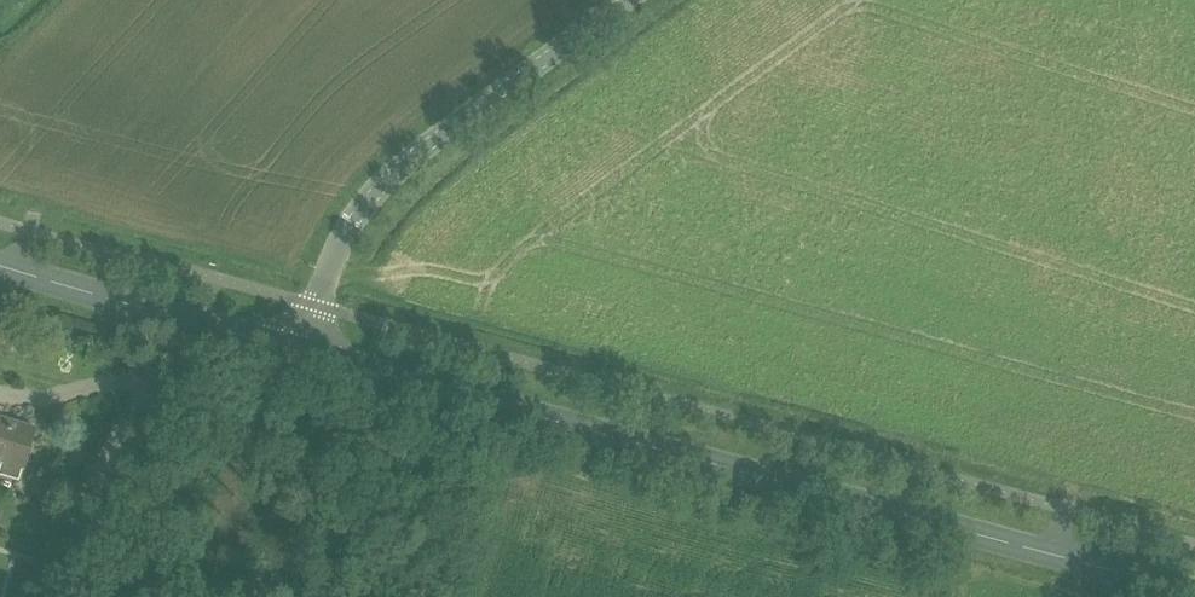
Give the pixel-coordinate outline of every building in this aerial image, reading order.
[(2,460),(0,467),(0,475),(21,481),(36,428),(12,420),(10,424),(0,421),(0,459),(2,460)]
